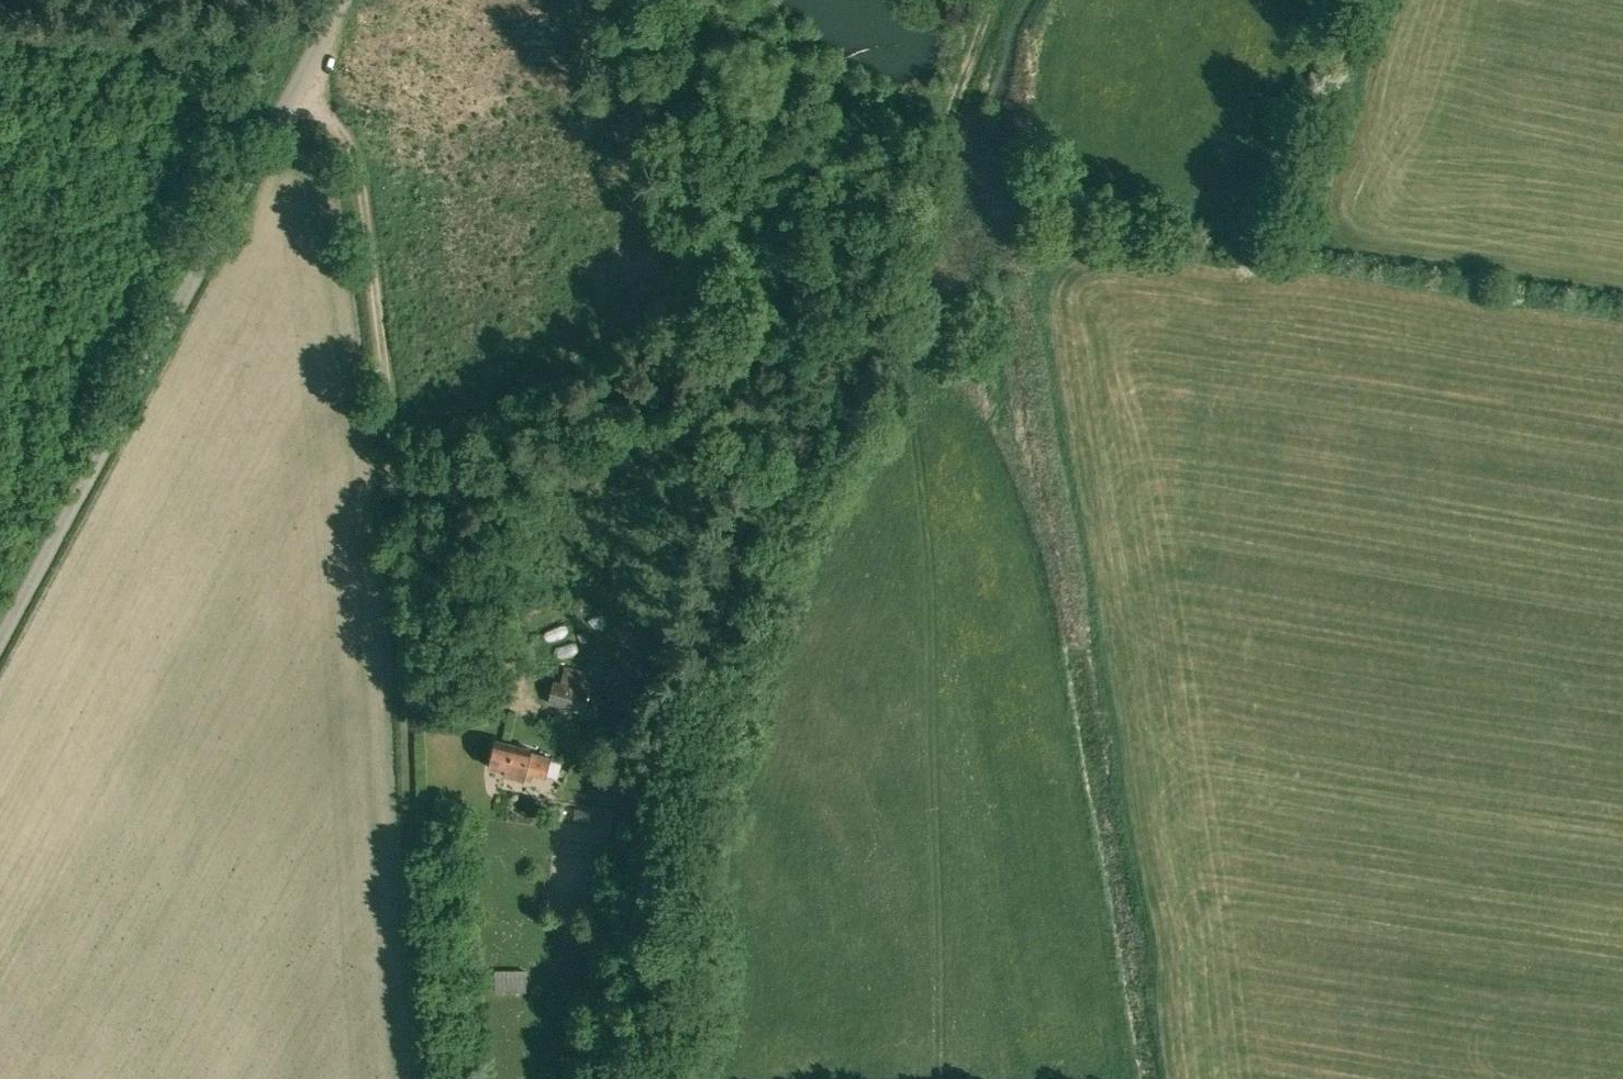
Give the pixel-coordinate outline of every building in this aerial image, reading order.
[(549,702),(582,710),(587,689),(554,681),(549,702)] [(600,702),(615,705),(616,685),(604,684),(600,702)] [(490,768),(506,772),(505,775),(522,780),(524,771),(545,778),(550,760),(531,754),(532,751),(498,741),(490,768)] [(0,884),(0,886),(4,892),(24,877),(19,870),(0,884)] [(496,970),(496,990),(526,990),(526,970),(496,970)]
